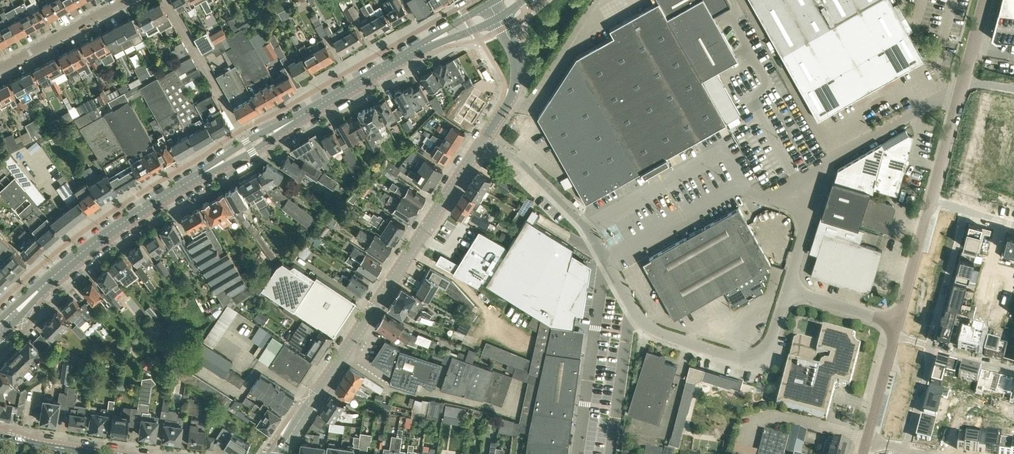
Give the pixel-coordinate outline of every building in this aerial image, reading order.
[(32,2),(27,5),(30,12),(38,25),(47,20),(36,0),(31,0),(32,2)] [(60,13),(53,0),(47,0),(48,2),(43,5),(49,18),(60,13)] [(60,13),(69,8),(65,0),(53,0),(60,13)] [(179,9),(186,5),(191,15),(197,11),(194,6),(192,7),(189,0),(174,0),(179,9)] [(207,0),(200,0),(207,11),(212,8),(208,2),(207,0)] [(262,5),(266,13),(275,8),(271,0),(262,5)] [(354,18),(349,7),(345,0),(343,0),(339,2),(349,20),(354,18)] [(384,2),(387,8),(394,22),(408,14),(400,0),(387,0),(384,2)] [(426,13),(419,0),(408,0),(418,18),(426,13)] [(429,0),(419,0),(426,13),(434,8),(429,0)] [(658,2),(702,79),(737,59),(713,15),(730,6),(727,1),(727,0),(657,0),(658,2)] [(817,119),(834,110),(905,69),(923,59),(896,12),(889,0),(750,0),(817,119)] [(991,38),(995,41),(1013,43),(1013,0),(1001,0),(991,38)] [(21,17),(28,31),(38,25),(30,12),(27,5),(25,1),(15,7),(21,17)] [(369,1),(365,4),(380,30),(390,24),(383,11),(380,6),(374,9),(369,1)] [(149,8),(161,30),(173,24),(168,15),(167,15),(161,2),(149,8)] [(641,171),(644,175),(669,161),(666,156),(726,122),(702,79),(658,2),(609,29),(613,36),(576,57),(537,117),(579,192),(585,202),(641,171)] [(369,36),(380,30),(365,4),(360,6),(367,18),(361,21),(369,36)] [(353,5),(349,7),(354,18),(359,15),(353,5)] [(19,36),(28,31),(21,17),(15,7),(5,12),(7,16),(19,36)] [(137,14),(138,15),(140,19),(135,22),(138,28),(143,38),(160,29),(160,30),(161,30),(149,8),(137,14)] [(19,36),(7,16),(5,12),(4,10),(0,13),(3,18),(0,20),(0,25),(2,28),(9,41),(19,36)] [(321,36),(327,33),(316,14),(310,17),(321,36)] [(144,39),(143,38),(138,28),(135,22),(133,17),(123,22),(130,36),(134,43),(135,44),(144,39)] [(228,20),(235,33),(240,30),(233,17),(228,20)] [(124,48),(134,43),(130,36),(123,22),(113,27),(124,48)] [(352,46),(344,32),(341,28),(333,33),(328,24),(324,27),(329,35),(331,34),(341,52),(352,46)] [(9,41),(2,28),(0,25),(0,46),(9,41)] [(354,26),(348,29),(344,32),(352,46),(363,40),(354,26)] [(114,53),(124,48),(113,27),(103,33),(114,53)] [(216,44),(215,45),(206,49),(208,52),(214,49),(224,44),(260,108),(283,95),(274,78),(265,63),(250,37),(245,28),(240,30),(235,33),(228,37),(216,44)] [(211,37),(213,39),(215,44),(227,37),(223,29),(211,36),(211,37)] [(250,37),(265,63),(279,55),(275,48),(264,29),(250,37)] [(207,31),(195,37),(194,38),(202,51),(203,51),(206,49),(215,45),(214,44),(207,31)] [(299,41),(294,33),(290,36),(294,44),(299,41)] [(115,59),(109,48),(101,34),(91,39),(99,53),(105,65),(115,59)] [(320,47),(315,50),(323,63),(334,57),(323,37),(317,41),(320,47)] [(94,56),(99,53),(91,39),(82,44),(94,68),(99,66),(94,56)] [(189,51),(182,40),(170,48),(176,59),(189,51)] [(312,70),(323,63),(315,50),(312,44),(307,46),(305,43),(299,46),(312,70)] [(260,108),(224,44),(214,49),(217,55),(222,52),(230,67),(217,75),(241,119),(260,108)] [(280,45),(275,48),(279,55),(281,58),(285,56),(280,45)] [(91,71),(85,60),(78,46),(69,51),(79,71),(85,69),(87,74),(91,71)] [(74,74),(79,71),(69,51),(59,56),(72,82),(76,79),(74,74)] [(174,65),(175,68),(179,74),(196,65),(191,55),(174,65)] [(297,78),(310,71),(301,55),(295,58),(294,56),(287,60),(297,78)] [(55,58),(44,64),(52,78),(63,73),(55,58)] [(453,60),(442,66),(441,64),(439,65),(438,64),(434,66),(435,67),(434,68),(438,76),(442,82),(442,83),(448,80),(452,86),(465,79),(453,60)] [(147,68),(151,75),(160,70),(155,62),(147,67),(147,68)] [(53,81),(52,78),(44,64),(34,69),(39,80),(46,77),(49,83),(51,82),(57,94),(60,93),(53,81)] [(283,95),(297,87),(285,65),(280,68),(283,73),(274,78),(283,95)] [(141,80),(151,75),(147,68),(137,73),(139,77),(141,80)] [(195,145),(213,135),(195,102),(179,74),(175,68),(168,72),(166,69),(155,75),(157,78),(195,145)] [(436,86),(442,82),(438,76),(437,77),(432,69),(421,76),(429,90),(430,90),(432,93),(438,89),(436,86)] [(40,88),(38,85),(31,71),(21,76),(29,92),(34,89),(35,91),(40,88)] [(32,98),(29,92),(21,76),(12,81),(19,95),(21,100),(19,101),(23,109),(29,106),(26,101),(32,98)] [(142,82),(141,80),(139,77),(128,82),(129,84),(131,88),(142,82)] [(178,155),(195,145),(157,78),(140,88),(155,113),(178,155)] [(463,82),(466,88),(473,84),(470,78),(463,82)] [(53,81),(60,93),(62,91),(56,79),(53,81)] [(19,101),(17,101),(8,83),(0,87),(0,92),(6,104),(12,102),(14,105),(15,104),(19,111),(23,109),(19,101)] [(401,105),(392,110),(397,120),(402,118),(400,115),(413,107),(416,112),(423,107),(421,103),(424,102),(425,101),(426,103),(428,104),(430,102),(429,100),(419,83),(412,87),(411,86),(404,90),(403,89),(401,90),(398,89),(395,90),(395,95),(401,105)] [(123,84),(117,88),(120,94),(131,88),(129,84),(125,86),(123,84)] [(109,100),(120,94),(117,88),(112,91),(109,87),(104,90),(104,89),(103,89),(109,100)] [(464,104),(479,114),(486,103),(478,98),(481,93),(475,88),(464,104)] [(102,103),(109,100),(103,89),(96,94),(102,103)] [(108,112),(103,115),(128,156),(132,162),(140,177),(165,163),(153,141),(153,140),(149,134),(125,91),(114,97),(104,103),(108,112)] [(212,92),(195,102),(213,135),(231,125),(212,92)] [(994,105),(1013,110),(1013,105),(1013,97),(997,92),(994,105)] [(436,109),(440,114),(444,110),(435,96),(429,100),(430,102),(431,102),(435,109),(436,109)] [(397,120),(392,110),(385,98),(384,99),(382,98),(378,100),(378,102),(374,104),(375,104),(374,104),(384,122),(388,120),(390,124),(397,120)] [(86,99),(81,102),(81,103),(82,103),(86,112),(91,109),(86,99)] [(384,122),(374,104),(365,110),(364,109),(358,112),(368,130),(373,127),(374,130),(369,133),(368,133),(377,148),(384,161),(386,158),(375,139),(383,135),(384,137),(391,133),(389,129),(381,133),(377,126),(378,126),(380,126),(383,124),(384,122)] [(479,114),(464,104),(454,120),(460,124),(464,119),(472,125),(479,114)] [(132,162),(128,156),(103,115),(102,115),(97,106),(91,109),(86,112),(74,119),(99,156),(105,165),(120,189),(140,177),(132,162)] [(58,116),(62,124),(73,118),(68,110),(58,116)] [(990,118),(987,129),(1005,134),(1006,131),(1008,123),(990,118)] [(36,119),(30,122),(39,137),(50,131),(48,127),(42,130),(36,119)] [(377,148),(368,133),(366,129),(364,130),(361,126),(362,125),(358,120),(353,122),(352,119),(347,120),(346,119),(338,124),(348,141),(361,134),(364,139),(365,138),(372,151),(377,148)] [(39,137),(30,122),(25,125),(31,136),(23,141),(25,145),(39,137)] [(160,138),(153,141),(165,163),(177,156),(164,133),(163,134),(157,123),(152,125),(160,138)] [(461,138),(462,139),(465,135),(464,134),(464,133),(452,125),(449,130),(443,127),(439,125),(436,129),(446,135),(458,143),(461,138)] [(987,129),(985,139),(997,143),(1002,145),(1004,136),(1005,134),(987,129)] [(837,170),(834,180),(869,191),(872,192),(873,189),(897,195),(904,169),(906,162),(913,136),(908,135),(905,130),(881,143),(838,169),(837,170)] [(365,181),(369,177),(353,149),(352,150),(343,135),(337,138),(333,131),(322,137),(330,152),(341,146),(346,153),(343,155),(358,181),(362,178),(365,181)] [(39,138),(42,144),(50,140),(49,138),(53,136),(51,132),(47,134),(46,134),(39,138)] [(410,139),(414,142),(415,143),(420,135),(415,132),(410,139)] [(19,147),(15,138),(13,133),(2,138),(9,153),(19,147)] [(458,144),(458,143),(446,135),(443,139),(441,138),(438,136),(437,137),(432,134),(430,138),(431,138),(438,143),(452,152),(455,148),(456,149),(459,144),(458,144)] [(322,165),(324,164),(327,170),(334,166),(319,139),(312,143),(309,137),(301,142),(301,143),(292,148),(292,151),(310,163),(316,166),(321,163),(322,165)] [(453,153),(452,152),(438,143),(435,141),(431,138),(428,144),(424,142),(421,146),(447,162),(453,153)] [(41,146),(37,141),(27,148),(32,153),(41,146)] [(399,145),(401,149),(404,155),(409,153),(403,142),(399,145)] [(414,156),(410,153),(405,159),(411,162),(414,156)] [(8,168),(16,162),(10,154),(2,161),(8,168)] [(322,171),(316,166),(310,163),(308,166),(298,160),(298,161),(288,155),(285,159),(282,160),(281,162),(281,166),(296,175),(293,179),(299,183),(305,173),(311,176),(313,173),(319,177),(322,171)] [(93,188),(101,201),(120,189),(105,165),(99,156),(94,159),(102,171),(88,180),(93,188)] [(386,168),(396,175),(400,167),(391,162),(391,161),(386,158),(384,161),(381,165),(386,168)] [(419,168),(436,179),(442,170),(425,159),(419,168)] [(273,200),(307,225),(314,215),(282,192),(279,186),(273,189),(271,185),(278,181),(283,173),(268,164),(264,166),(263,171),(260,173),(267,187),(266,188),(273,200)] [(414,177),(430,188),(436,179),(419,168),(416,173),(410,169),(407,174),(413,178),(414,177)] [(493,181),(478,171),(472,181),(485,189),(489,184),(491,185),(493,181)] [(249,179),(264,205),(268,203),(261,192),(265,189),(257,175),(255,176),(255,175),(252,176),(253,177),(249,179)] [(47,244),(61,231),(50,217),(48,216),(26,190),(17,178),(1,194),(13,207),(19,200),(25,206),(25,210),(20,214),(24,218),(38,234),(47,244)] [(510,186),(498,178),(495,183),(507,190),(510,186)] [(259,208),(264,205),(249,179),(245,181),(244,180),(241,182),(242,183),(241,184),(249,199),(252,204),(254,202),(255,205),(257,204),(259,208)] [(89,209),(101,201),(93,188),(88,180),(75,188),(80,195),(89,209)] [(395,190),(420,206),(425,198),(409,187),(406,190),(398,185),(389,180),(386,185),(395,190)] [(832,180),(826,198),(863,210),(869,191),(834,180),(834,181),(832,180)] [(79,217),(88,210),(78,196),(67,181),(57,188),(68,203),(79,217)] [(481,195),(485,189),(472,181),(465,191),(480,201),(483,197),(481,195)] [(74,221),(79,217),(68,203),(63,207),(61,209),(51,197),(48,199),(34,183),(26,190),(48,216),(50,217),(61,231),(74,221)] [(248,206),(242,196),(237,186),(235,187),(235,186),(233,186),(231,187),(230,190),(226,192),(241,219),(251,232),(250,233),(255,240),(256,239),(271,259),(277,255),(253,224),(252,224),(249,219),(247,220),(245,217),(241,210),(248,206)] [(383,195),(414,215),(419,208),(401,197),(399,200),(389,193),(385,191),(383,195)] [(217,198),(213,200),(227,225),(231,222),(227,215),(233,211),(224,193),(216,197),(217,198)] [(348,199),(352,203),(358,197),(354,193),(348,199)] [(464,193),(457,203),(479,216),(481,213),(476,209),(480,203),(464,193)] [(409,223),(414,215),(383,195),(380,199),(394,208),(392,212),(409,223)] [(864,210),(860,223),(884,231),(887,229),(894,207),(893,205),(868,197),(864,210)] [(530,205),(532,202),(527,198),(519,212),(520,213),(524,215),(530,205)] [(826,198),(820,217),(821,217),(857,228),(863,210),(826,198)] [(223,227),(227,225),(213,200),(210,202),(209,201),(208,202),(206,202),(203,203),(203,205),(202,205),(212,223),(219,219),(223,227)] [(479,216),(457,203),(451,213),(462,220),(467,213),(472,216),(470,219),(490,231),(494,224),(479,216)] [(269,205),(265,207),(270,214),(273,212),(269,205)] [(270,214),(265,207),(261,209),(265,217),(270,214)] [(195,239),(187,244),(189,247),(196,259),(217,294),(223,304),(232,298),(231,296),(248,286),(227,251),(225,253),(221,246),(210,226),(199,208),(182,218),(193,236),(195,239)] [(770,264),(739,208),(649,258),(646,270),(674,319),(720,293),(720,294),(725,292),(733,305),(735,304),(736,307),(749,299),(748,298),(753,295),(754,297),(763,291),(760,287),(765,285),(762,280),(767,278),(764,273),(769,271),(766,267),(770,264)] [(338,209),(333,216),(338,219),(343,213),(338,209)] [(398,237),(400,234),(376,219),(368,214),(365,212),(363,216),(369,220),(368,221),(373,224),(383,230),(381,234),(394,242),(395,242),(396,242),(399,238),(398,237)] [(376,219),(400,234),(402,232),(403,232),(405,228),(404,227),(405,226),(391,217),(389,221),(379,215),(378,216),(374,213),(373,214),(369,212),(368,214),(376,219)] [(516,226),(524,215),(520,213),(518,216),(516,215),(511,222),(516,226)] [(331,215),(325,223),(332,229),(338,220),(331,215)] [(526,217),(487,287),(552,324),(573,327),(576,310),(569,306),(586,278),(568,267),(573,247),(526,217)] [(511,234),(516,226),(503,217),(498,226),(511,234)] [(820,217),(809,252),(817,255),(810,276),(859,291),(860,287),(869,283),(872,284),(882,250),(880,250),(859,243),(862,232),(863,232),(864,230),(857,228),(821,217),(820,217)] [(323,222),(316,231),(323,236),(330,228),(323,222)] [(190,262),(196,259),(189,247),(187,244),(186,241),(184,242),(172,223),(167,226),(162,228),(162,229),(160,230),(169,245),(177,240),(178,243),(178,242),(190,262)] [(969,223),(962,246),(979,250),(984,232),(989,234),(991,229),(969,223)] [(360,228),(358,232),(388,252),(392,244),(376,233),(374,237),(360,228)] [(19,246),(31,259),(47,244),(38,234),(34,238),(26,230),(19,236),(24,241),(19,246)] [(307,240),(317,247),(324,237),(314,230),(307,240)] [(504,245),(479,230),(477,233),(461,261),(459,264),(441,254),(436,263),(479,286),(504,245)] [(504,243),(509,235),(502,231),(498,239),(504,243)] [(383,259),(388,252),(358,232),(355,236),(368,244),(366,248),(383,259)] [(165,246),(156,233),(145,240),(157,256),(161,253),(160,252),(165,249),(164,247),(165,246)] [(1002,249),(1013,253),(1013,235),(1006,233),(1002,249)] [(1,263),(14,276),(27,263),(0,235),(0,262),(1,263)] [(152,261),(149,255),(141,244),(129,252),(137,263),(139,265),(143,262),(146,265),(152,261)] [(297,254),(305,259),(311,249),(304,244),(297,254)] [(350,254),(352,255),(377,272),(382,264),(366,254),(355,247),(350,254)] [(961,250),(954,277),(968,281),(967,283),(975,285),(979,270),(972,268),(974,260),(971,260),(973,253),(961,250)] [(377,272),(352,255),(350,254),(346,260),(357,267),(356,269),(373,279),(377,272)] [(136,274),(130,266),(123,256),(111,265),(119,275),(125,283),(126,285),(138,276),(136,274)] [(155,264),(163,275),(169,271),(161,259),(155,264)] [(318,324),(334,334),(356,301),(317,275),(313,281),(282,260),(254,282),(294,309),(318,325),(318,324)] [(14,276),(1,263),(0,262),(0,279),(5,285),(14,276)] [(141,266),(136,269),(151,290),(155,287),(148,277),(149,277),(141,266)] [(110,302),(112,305),(116,309),(121,304),(114,296),(118,292),(117,291),(123,287),(108,268),(97,278),(106,288),(101,292),(108,299),(110,302)] [(250,268),(241,272),(246,282),(255,277),(250,268)] [(452,281),(450,280),(432,270),(428,277),(426,276),(416,293),(429,300),(438,283),(445,287),(459,295),(456,299),(471,310),(474,305),(452,281)] [(346,286),(360,294),(362,296),(368,286),(353,276),(350,280),(342,274),(341,276),(334,273),(333,275),(334,276),(333,277),(338,280),(346,285),(346,286)] [(953,280),(945,310),(958,313),(966,283),(953,280)] [(93,302),(89,306),(95,313),(99,310),(93,302),(98,297),(106,306),(110,302),(108,299),(101,292),(100,290),(92,281),(82,290),(93,302)] [(259,294),(262,288),(253,283),(250,288),(259,294)] [(249,287),(237,295),(242,298),(252,291),(249,287)] [(398,295),(395,300),(399,303),(400,301),(421,315),(429,318),(432,315),(424,310),(412,302),(415,296),(401,287),(397,294),(398,295)] [(90,322),(93,318),(94,317),(95,319),(98,317),(95,313),(89,306),(85,301),(80,305),(73,298),(63,307),(72,316),(77,311),(79,313),(81,311),(90,322)] [(418,319),(421,315),(400,301),(399,303),(395,300),(394,302),(392,301),(388,308),(402,317),(406,311),(418,319)] [(209,307),(212,312),(223,306),(220,301),(209,307)] [(297,319),(301,314),(286,304),(282,310),(297,319)] [(234,316),(237,312),(228,305),(224,310),(234,316)] [(221,314),(231,321),(234,316),(224,310),(221,314)] [(60,333),(70,323),(57,311),(42,327),(47,332),(50,334),(52,337),(59,331),(60,333)] [(254,318),(264,325),(269,318),(259,311),(254,318)] [(941,327),(937,342),(949,346),(952,335),(956,336),(959,323),(956,322),(958,315),(945,312),(942,322),(941,327)] [(385,313),(380,320),(409,339),(418,342),(428,346),(429,345),(436,347),(438,341),(418,333),(417,336),(402,327),(403,324),(385,313)] [(228,325),(231,321),(221,314),(218,319),(228,325)] [(421,316),(420,321),(432,325),(433,320),(421,316)] [(537,318),(533,316),(527,326),(532,328),(537,318)] [(540,320),(537,318),(532,328),(538,332),(540,320)] [(215,323),(225,330),(228,325),(218,319),(215,323)] [(471,323),(465,320),(462,319),(456,330),(466,334),(472,323),(471,323)] [(332,337),(332,336),(322,329),(320,332),(308,324),(302,320),(299,324),(306,328),(305,329),(316,337),(328,344),(329,342),(330,342),(332,339),(332,337)] [(418,342),(409,339),(380,320),(375,328),(393,340),(395,336),(406,343),(417,347),(418,342)] [(538,332),(536,338),(548,341),(551,326),(540,320),(538,332)] [(221,334),(225,330),(215,323),(212,328),(221,334)] [(81,337),(86,333),(77,324),(73,328),(81,337)] [(316,337),(305,329),(306,328),(299,324),(293,333),(299,338),(300,337),(322,352),(324,350),(325,350),(327,347),(327,345),(328,344),(316,337)] [(251,339),(259,345),(265,348),(273,336),(273,335),(260,326),(251,339)] [(551,326),(548,341),(546,348),(545,356),(544,360),(579,365),(583,337),(578,330),(551,326)] [(209,332),(218,339),(221,334),(212,328),(209,332)] [(979,352),(982,338),(984,332),(973,328),(971,335),(962,333),(958,348),(978,354),(979,352)] [(173,334),(178,339),(183,334),(178,329),(173,334)] [(777,406),(827,419),(836,384),(846,387),(850,384),(860,345),(856,344),(854,340),(855,336),(826,329),(822,331),(819,342),(798,336),(794,339),(777,406)] [(465,334),(455,330),(452,335),(463,339),(465,334)] [(43,336),(49,342),(52,338),(49,335),(50,334),(47,332),(43,336)] [(215,343),(218,339),(209,332),(205,337),(215,343)] [(36,337),(46,347),(50,343),(49,342),(43,336),(40,333),(36,337)] [(322,352),(300,337),(299,338),(293,333),(288,342),(289,342),(305,353),(317,361),(317,360),(319,360),(321,357),(320,355),(322,352)] [(269,365),(297,384),(312,362),(273,336),(258,358),(269,365)] [(36,337),(32,341),(42,351),(46,347),(36,337)] [(185,351),(224,376),(240,386),(245,379),(229,368),(233,361),(212,348),(202,341),(196,337),(185,351)] [(202,341),(212,348),(215,343),(205,337),(202,341)] [(20,348),(36,363),(40,359),(37,357),(42,351),(32,341),(29,338),(20,348)] [(383,338),(385,340),(388,342),(375,361),(392,373),(389,383),(415,392),(418,381),(435,386),(442,363),(400,349),(383,338)] [(546,348),(548,341),(536,338),(535,345),(546,348)] [(982,338),(979,352),(985,353),(984,355),(1003,360),(1007,347),(988,342),(988,340),(982,338)] [(115,347),(122,354),(127,349),(120,342),(115,347)] [(481,353),(482,353),(486,355),(490,344),(486,342),(481,353)] [(486,355),(489,355),(491,357),(496,346),(490,344),(486,355)] [(533,353),(545,356),(546,348),(535,345),(533,353)] [(501,348),(496,346),(491,357),(497,359),(501,348)] [(39,366),(36,363),(20,348),(15,353),(33,371),(39,366)] [(497,359),(502,361),(506,350),(501,348),(497,359)] [(442,362),(449,364),(452,355),(450,354),(434,349),(432,356),(442,360),(442,362)] [(171,350),(160,361),(166,367),(177,356),(171,350)] [(506,350),(502,361),(507,363),(511,352),(506,350)] [(450,354),(452,355),(472,362),(474,356),(459,351),(458,353),(451,351),(450,354)] [(658,423),(667,394),(676,366),(661,361),(660,361),(659,361),(658,362),(657,363),(656,366),(653,364),(656,354),(647,351),(628,413),(658,423)] [(508,363),(512,365),(516,354),(511,352),(507,363),(508,363)] [(10,358),(28,377),(33,371),(15,353),(10,358)] [(149,353),(140,361),(147,370),(156,362),(149,353)] [(529,371),(540,376),(544,360),(545,356),(533,353),(531,360),(529,371)] [(521,356),(516,354),(512,365),(517,367),(521,356)] [(497,384),(499,378),(501,372),(472,362),(452,355),(449,364),(440,389),(482,399),(491,402),(493,396),(495,390),(497,384)] [(59,359),(57,356),(51,362),(54,364),(59,359)] [(517,367),(522,369),(526,358),(521,356),(517,367)] [(28,377),(10,358),(1,367),(14,380),(19,374),(25,380),(30,385),(34,382),(31,379),(28,377)] [(522,369),(529,371),(531,360),(526,358),(522,369)] [(937,359),(931,383),(941,386),(944,374),(954,377),(958,365),(937,359)] [(544,360),(540,376),(577,381),(579,365),(544,360)] [(167,370),(173,374),(179,364),(174,362),(167,370)] [(529,371),(522,369),(517,367),(512,365),(508,363),(505,369),(513,372),(512,375),(528,381),(538,385),(540,376),(529,371)] [(183,367),(179,364),(173,374),(178,377),(183,367)] [(689,365),(685,379),(695,382),(702,380),(705,370),(689,365)] [(360,384),(360,383),(362,380),(380,392),(383,388),(350,366),(345,374),(360,384)] [(962,366),(958,378),(978,383),(981,371),(962,366)] [(178,377),(182,380),(188,370),(183,367),(178,377)] [(0,370),(0,415),(11,417),(13,404),(19,405),(17,411),(22,412),(27,390),(25,388),(21,391),(0,370)] [(188,370),(182,380),(186,382),(192,373),(188,370)] [(978,383),(975,393),(982,395),(983,389),(996,392),(996,391),(1000,376),(981,371),(978,383)] [(512,376),(501,372),(499,378),(510,382),(512,376)] [(186,382),(191,385),(197,376),(192,373),(186,382)] [(251,390),(284,412),(295,395),(262,373),(251,390)] [(366,398),(368,394),(363,391),(366,387),(360,383),(360,384),(345,374),(340,382),(355,391),(354,392),(364,396),(364,397),(366,398)] [(157,424),(158,418),(159,416),(151,415),(150,419),(145,418),(146,412),(148,412),(152,386),(156,381),(151,376),(143,377),(142,385),(138,408),(137,417),(141,418),(140,423),(142,424),(141,426),(140,425),(140,426),(140,428),(140,429),(141,429),(140,435),(148,437),(149,437),(149,438),(150,439),(151,439),(152,439),(153,439),(154,438),(155,438),(157,428),(158,426),(157,424)] [(197,376),(191,385),(196,388),(202,379),(197,376)] [(576,390),(577,381),(540,376),(538,385),(576,390)] [(996,391),(1011,395),(1013,396),(1013,380),(1000,376),(996,391)] [(510,382),(499,378),(497,384),(508,388),(510,382)] [(196,388),(200,391),(206,382),(202,379),(196,388)] [(200,391),(205,394),(211,385),(206,382),(200,391)] [(362,400),(364,396),(354,392),(355,391),(340,382),(335,390),(349,399),(352,396),(358,400),(359,398),(362,400)] [(508,388),(497,384),(495,390),(506,394),(508,388)] [(205,394),(209,397),(215,388),(211,385),(205,394)] [(574,403),(576,390),(538,385),(538,388),(536,393),(535,398),(574,403)] [(53,397),(50,396),(44,395),(40,421),(41,421),(41,422),(42,422),(42,423),(47,424),(47,423),(48,423),(48,422),(57,424),(59,407),(65,408),(68,393),(69,387),(66,386),(65,392),(60,391),(58,401),(53,400),(53,397)] [(65,408),(71,408),(69,426),(84,428),(88,406),(79,405),(79,408),(75,407),(78,393),(75,393),(76,388),(69,387),(68,393),(65,408)] [(209,397),(214,400),(220,391),(215,388),(209,397)] [(949,392),(949,391),(943,390),(942,393),(929,389),(929,392),(927,397),(923,412),(936,416),(941,398),(947,399),(949,392)] [(506,394),(495,390),(493,396),(504,400),(506,394)] [(220,391),(214,400),(218,403),(225,394),(220,391)] [(168,410),(171,395),(164,394),(162,409),(168,410)] [(218,403),(223,406),(229,397),(225,394),(218,403)] [(328,401),(326,404),(343,416),(352,417),(352,412),(346,412),(342,409),(345,405),(332,396),(331,397),(330,397),(327,400),(328,401)] [(504,400),(493,396),(491,402),(501,406),(504,400)] [(197,414),(198,404),(194,403),(194,398),(188,397),(186,412),(197,414)] [(223,406),(227,409),(233,400),(229,397),(223,406)] [(428,400),(422,398),(421,400),(410,397),(408,403),(426,409),(428,400)] [(233,400),(227,409),(235,414),(242,403),(234,398),(233,400)] [(426,412),(425,418),(426,419),(426,417),(438,420),(439,419),(442,419),(445,401),(429,398),(429,400),(428,400),(426,409),(426,412)] [(572,415),(574,403),(535,398),(534,403),(533,408),(532,413),(531,418),(571,424),(572,415)] [(395,405),(389,404),(382,402),(375,400),(374,407),(390,411),(390,409),(394,410),(395,405)] [(252,408),(254,409),(276,424),(281,415),(269,407),(268,404),(265,402),(263,403),(260,406),(255,403),(252,408)] [(426,409),(408,403),(407,408),(412,409),(412,410),(426,412),(426,409)] [(323,406),(320,411),(321,411),(321,412),(332,421),(335,417),(337,419),(338,418),(341,420),(352,421),(352,417),(343,416),(326,404),(324,407),(323,406)] [(446,404),(443,421),(464,424),(467,408),(446,404)] [(113,411),(108,411),(108,408),(101,407),(100,412),(96,411),(97,405),(91,405),(90,411),(93,411),(92,417),(91,417),(90,423),(91,423),(90,429),(98,430),(99,432),(103,432),(104,431),(106,431),(110,431),(113,413),(113,411)] [(136,419),(137,417),(138,408),(125,406),(124,409),(122,409),(121,414),(113,413),(110,431),(111,431),(111,434),(119,435),(119,433),(128,434),(128,430),(129,425),(129,424),(135,425),(136,419)] [(165,418),(162,440),(180,442),(184,417),(178,416),(179,411),(170,409),(168,418),(165,418)] [(257,424),(270,432),(276,424),(254,409),(251,414),(259,420),(257,424)] [(425,418),(426,412),(412,410),(411,417),(425,418)] [(473,413),(471,423),(478,424),(480,414),(473,413)] [(318,414),(312,423),(321,428),(327,419),(318,414)] [(512,435),(514,421),(500,417),(498,432),(512,435)] [(922,418),(917,438),(930,441),(936,420),(925,417),(925,419),(922,418)] [(571,424),(531,418),(530,423),(525,453),(567,453),(571,424)] [(191,419),(191,425),(190,431),(189,431),(189,432),(190,432),(189,435),(189,436),(188,444),(203,446),(205,430),(206,425),(198,423),(199,420),(191,419)] [(520,423),(514,421),(512,435),(518,436),(520,423)] [(321,428),(312,423),(310,427),(318,432),(319,431),(321,428)] [(344,425),(340,424),(330,423),(329,430),(343,432),(344,425)] [(942,433),(940,446),(957,449),(960,428),(953,427),(952,435),(942,433)] [(250,444),(225,428),(216,442),(223,447),(234,453),(243,453),(250,444)] [(789,440),(803,444),(806,432),(793,428),(789,440)] [(788,435),(765,429),(758,453),(783,453),(788,435)] [(304,435),(309,437),(308,444),(301,443),(300,453),(312,453),(310,453),(312,444),(313,445),(314,434),(306,432),(304,435)] [(369,453),(372,435),(372,434),(360,432),(360,436),(360,437),(358,447),(360,447),(359,453),(369,453)] [(312,453),(323,453),(324,446),(318,446),(320,435),(314,434),(313,445),(312,444),(310,453),(312,453)] [(397,436),(392,435),(390,442),(390,448),(384,448),(383,453),(394,453),(397,436)] [(358,447),(360,437),(354,436),(353,443),(354,443),(354,446),(348,445),(348,448),(341,447),(340,453),(352,453),(354,447),(358,447)] [(405,451),(400,450),(401,444),(402,437),(397,436),(394,453),(405,453),(405,451)] [(978,452),(993,453),(998,453),(1001,439),(980,436),(979,441),(978,452)] [(958,438),(957,449),(978,452),(979,441),(958,438)] [(369,453),(379,453),(379,450),(380,447),(382,447),(383,440),(378,439),(377,446),(375,445),(375,450),(374,453),(369,453)] [(841,442),(829,439),(828,444),(826,443),(824,450),(839,453),(848,453),(849,450),(848,449),(849,444),(841,442)] [(998,453),(1013,453),(1013,441),(1001,439),(998,453)] [(789,440),(786,453),(790,453),(800,453),(803,444),(789,440)] [(341,447),(334,446),(335,443),(329,442),(327,453),(340,453),(341,447)] [(422,453),(416,452),(416,451),(413,450),(414,444),(408,444),(407,453),(409,453),(421,453),(422,453)]
